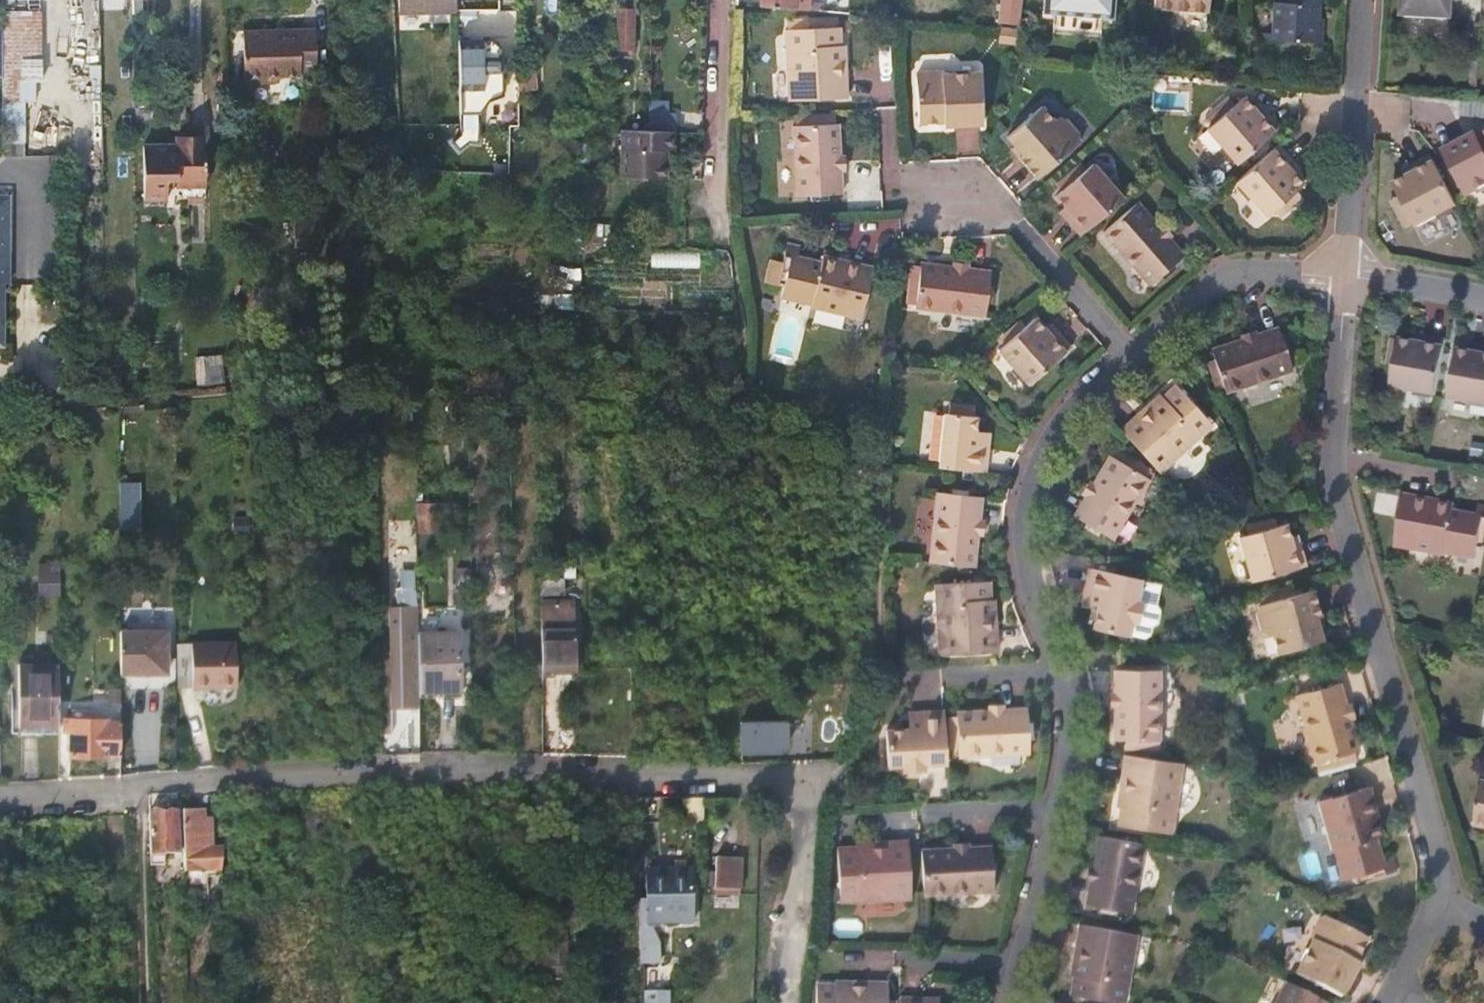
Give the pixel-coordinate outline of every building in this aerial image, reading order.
[(762,6),(797,9),(808,10),(809,0),(762,0),(762,6)] [(1000,24),(1018,26),(1021,0),(1003,0),(1000,24)] [(1045,12),(1113,17),(1114,0),(1045,0),(1045,12)] [(1211,0),(1156,0),(1156,6),(1210,10),(1211,0)] [(1272,42),(1318,46),(1321,23),(1313,21),(1315,0),(1282,0),(1281,3),(1275,3),(1272,35),(1272,42)] [(1451,0),(1401,0),(1400,15),(1450,18),(1451,0)] [(610,10),(589,10),(589,46),(608,46),(610,10)] [(620,13),(618,53),(633,53),(633,13),(620,13)] [(852,96),(849,45),(846,45),(845,25),(791,27),(794,99),(852,96)] [(266,30),(243,30),(245,82),(265,81),(265,76),(301,75),(301,71),(317,69),(315,30),(298,29),(299,36),(266,36),(266,30)] [(462,44),(460,143),(478,143),(478,125),(508,126),(509,45),(462,44)] [(518,62),(518,93),(533,92),(533,62),(518,62)] [(107,81),(107,65),(89,65),(89,82),(107,81)] [(983,70),(946,72),(940,68),(925,69),(919,73),(920,119),(945,119),(945,124),(984,123),(983,70)] [(1283,127),(1268,109),(1262,113),(1256,107),(1248,97),(1211,130),(1240,164),(1283,127)] [(673,130),(673,101),(649,101),(649,130),(673,130)] [(1262,113),(1268,109),(1262,102),(1256,107),(1262,113)] [(1026,151),(1021,154),(1039,175),(1083,140),(1080,137),(1081,130),(1072,118),(1064,116),(1062,115),(1059,118),(1045,103),(1011,132),(1019,142),(1026,151)] [(838,192),(837,168),(836,154),(835,122),(829,122),(822,123),(822,114),(799,115),(799,124),(793,124),(790,124),(792,194),(838,192)] [(186,134),(186,124),(166,124),(166,135),(186,134)] [(204,124),(186,124),(186,134),(204,134),(204,124)] [(649,132),(613,131),(610,181),(649,182),(651,153),(659,153),(660,133),(649,132)] [(186,134),(166,135),(144,136),(146,189),(167,188),(167,179),(166,168),(187,167),(187,142),(186,134)] [(204,134),(186,134),(187,142),(187,167),(204,167),(204,134)] [(1466,190),(1471,200),(1483,193),(1483,139),(1481,136),(1447,153),(1453,164),(1466,190)] [(1014,146),(1021,154),(1026,151),(1019,142),(1014,146)] [(1270,157),(1239,184),(1270,218),(1276,213),(1283,207),(1290,215),(1304,204),(1296,195),(1299,193),(1307,186),(1297,176),(1292,170),(1299,164),(1283,146),(1270,157)] [(1442,169),(1436,158),(1415,170),(1418,177),(1410,181),(1399,187),(1405,199),(1407,202),(1397,208),(1405,223),(1415,218),(1419,226),(1421,229),(1462,208),(1456,196),(1442,169)] [(1065,215),(1082,234),(1125,197),(1095,161),(1058,193),(1066,203),(1073,210),(1065,215)] [(1292,170),(1297,176),(1304,170),(1299,164),(1292,170)] [(1442,169),(1456,196),(1466,190),(1453,164),(1442,169)] [(166,168),(167,179),(187,178),(187,167),(166,168)] [(204,167),(187,167),(187,178),(204,177),(204,167)] [(1407,174),(1410,181),(1418,177),(1415,170),(1407,174)] [(1296,195),(1304,204),(1306,201),(1299,193),(1296,195)] [(2,346),(1,285),(9,284),(9,197),(0,198),(0,346),(2,346)] [(1407,202),(1405,199),(1395,204),(1397,208),(1407,202)] [(1185,254),(1171,237),(1161,225),(1140,201),(1106,229),(1150,284),(1185,254)] [(1060,208),(1065,215),(1073,210),(1066,203),(1060,208)] [(1290,215),(1283,207),(1276,213),(1283,221),(1290,215)] [(1419,226),(1415,218),(1405,223),(1410,231),(1419,226)] [(1161,225),(1171,237),(1175,232),(1166,222),(1161,225)] [(874,266),(825,253),(823,261),(799,255),(802,246),(789,243),(785,260),(774,257),(767,280),(784,285),(783,291),(814,299),(813,304),(861,315),(874,266)] [(986,267),(964,264),(951,262),(922,259),(921,266),(912,265),(908,295),(917,296),(916,304),(980,312),(986,267)] [(1070,344),(1054,327),(1048,331),(1042,325),(1033,315),(1021,326),(1016,321),(1000,333),(1005,339),(996,347),(1026,383),(1070,344)] [(1048,331),(1054,327),(1049,321),(1042,325),(1048,331)] [(1279,329),(1257,337),(1243,342),(1213,352),(1216,362),(1209,365),(1215,383),(1223,380),(1226,389),(1228,395),(1295,372),(1279,329)] [(1243,342),(1257,337),(1255,332),(1241,336),(1243,342)] [(1423,346),(1425,338),(1415,336),(1414,344),(1423,346)] [(1438,398),(1448,343),(1425,338),(1423,346),(1414,344),(1401,341),(1400,347),(1393,346),(1390,365),(1397,367),(1396,373),(1393,390),(1438,398)] [(1480,356),(1482,348),(1473,346),(1471,354),(1480,356)] [(1482,348),(1480,356),(1471,354),(1458,352),(1450,400),(1483,406),(1483,348),(1482,348)] [(196,384),(226,383),(225,355),(195,356),(196,384)] [(577,355),(576,377),(585,378),(585,370),(585,355),(577,355)] [(600,370),(600,355),(585,355),(585,370),(600,370)] [(1389,371),(1396,373),(1397,367),(1390,365),(1389,371)] [(1218,392),(1226,389),(1223,380),(1215,383),(1218,392)] [(1157,395),(1119,430),(1158,472),(1210,424),(1174,385),(1160,398),(1157,395)] [(943,410),(938,464),(984,469),(987,438),(982,438),(982,428),(976,428),(977,413),(943,410)] [(1121,456),(1118,461),(1150,476),(1153,471),(1121,456)] [(1118,461),(1112,458),(1098,488),(1098,489),(1093,499),(1092,501),(1083,521),(1122,540),(1152,477),(1150,476),(1118,461)] [(131,481),(123,481),(122,531),(131,531),(131,481)] [(1088,498),(1092,501),(1093,499),(1098,489),(1098,488),(1094,486),(1088,498)] [(937,489),(929,559),(975,564),(977,541),(979,526),(983,494),(937,489)] [(1406,494),(1396,548),(1447,556),(1448,551),(1479,556),(1483,531),(1483,505),(1482,505),(1479,516),(1455,512),(1456,502),(1406,494)] [(418,502),(417,534),(438,534),(440,503),(418,502)] [(1307,566),(1301,542),(1294,544),(1291,537),(1287,524),(1239,537),(1252,581),(1307,566)] [(1294,544),(1301,542),(1299,535),(1291,537),(1294,544)] [(58,584),(58,568),(44,568),(42,572),(42,583),(58,584)] [(1092,601),(1090,609),(1099,611),(1095,632),(1132,639),(1134,627),(1142,622),(1144,611),(1139,603),(1143,582),(1091,571),(1085,599),(1092,601)] [(539,580),(541,670),(572,669),(571,601),(556,600),(557,579),(539,580)] [(989,579),(935,581),(940,653),(997,650),(994,597),(990,597),(989,579)] [(401,627),(416,627),(415,587),(388,587),(390,599),(396,598),(395,609),(395,622),(401,622),(401,627)] [(1316,621),(1321,619),(1313,591),(1258,606),(1259,612),(1257,617),(1262,632),(1265,636),(1267,638),(1274,637),(1279,656),(1322,643),(1319,631),(1316,621)] [(1083,607),(1090,609),(1092,601),(1085,599),(1083,607)] [(1324,629),(1321,619),(1316,621),(1319,631),(1324,629)] [(390,707),(417,708),(417,691),(416,646),(402,645),(402,630),(389,629),(390,660),(390,707)] [(166,632),(119,632),(119,657),(119,663),(120,674),(167,674),(166,632)] [(457,634),(416,634),(416,646),(417,691),(457,691),(457,634)] [(192,646),(176,646),(176,689),(192,688),(192,646)] [(233,646),(192,646),(192,688),(235,688),(233,646)] [(18,726),(58,727),(58,667),(19,668),(18,726)] [(1118,672),(1118,695),(1118,710),(1118,743),(1163,743),(1162,671),(1118,672)] [(1358,752),(1352,730),(1348,715),(1339,684),(1295,697),(1315,764),(1358,752)] [(120,705),(119,689),(107,689),(107,705),(120,705)] [(105,762),(120,762),(119,720),(94,721),(95,710),(70,710),(70,720),(62,720),(62,735),(71,736),(70,756),(106,757),(105,762)] [(1348,715),(1352,730),(1358,728),(1354,714),(1348,715)] [(947,769),(945,715),(919,717),(920,724),(908,724),(909,734),(887,734),(888,771),(903,771),(910,777),(921,776),(926,770),(947,769)] [(1027,715),(1005,716),(989,716),(957,718),(960,763),(1029,759),(1027,715)] [(778,757),(778,720),(727,719),(727,758),(778,757)] [(1184,766),(1126,758),(1119,810),(1124,810),(1121,828),(1174,836),(1184,766)] [(1483,783),(1475,827),(1483,828),(1483,783)] [(1385,836),(1370,787),(1319,801),(1332,851),(1338,850),(1347,878),(1372,872),(1375,877),(1397,871),(1393,858),(1384,861),(1377,838),(1385,836)] [(205,881),(220,881),(222,849),(209,849),(208,826),(203,826),(202,811),(181,812),(183,871),(180,873),(181,893),(205,891),(205,881)] [(178,814),(148,814),(150,866),(163,865),(164,854),(180,853),(178,814)] [(1142,845),(1098,837),(1094,860),(1091,875),(1085,906),(1129,914),(1142,845)] [(908,846),(856,847),(854,852),(837,853),(839,906),(910,903),(908,846)] [(952,849),(920,850),(923,895),(993,892),(991,847),(969,848),(952,849)] [(1091,875),(1094,860),(1087,859),(1085,874),(1091,875)] [(743,860),(719,860),(718,890),(743,890),(743,860)] [(648,894),(648,924),(661,924),(694,923),(694,868),(647,869),(648,894)] [(639,894),(639,964),(661,964),(661,924),(648,924),(648,894),(639,894)] [(1340,915),(1336,922),(1347,927),(1350,921),(1340,915)] [(1347,927),(1336,922),(1328,918),(1321,920),(1315,931),(1317,937),(1297,975),(1344,998),(1362,965),(1358,962),(1370,939),(1360,933),(1363,927),(1350,921),(1347,927)] [(1079,926),(1069,977),(1074,978),(1070,998),(1101,1002),(1123,1002),(1135,936),(1079,926)] [(569,989),(596,988),(595,938),(584,938),(583,964),(568,964),(569,989)] [(521,954),(522,964),(540,963),(539,954),(521,954)] [(888,984),(836,983),(835,987),(816,986),(816,1002),(887,1002),(888,984)] [(1287,984),(1277,1002),(1325,1002),(1287,984)] [(645,992),(646,1002),(670,1002),(670,991),(645,992)]
